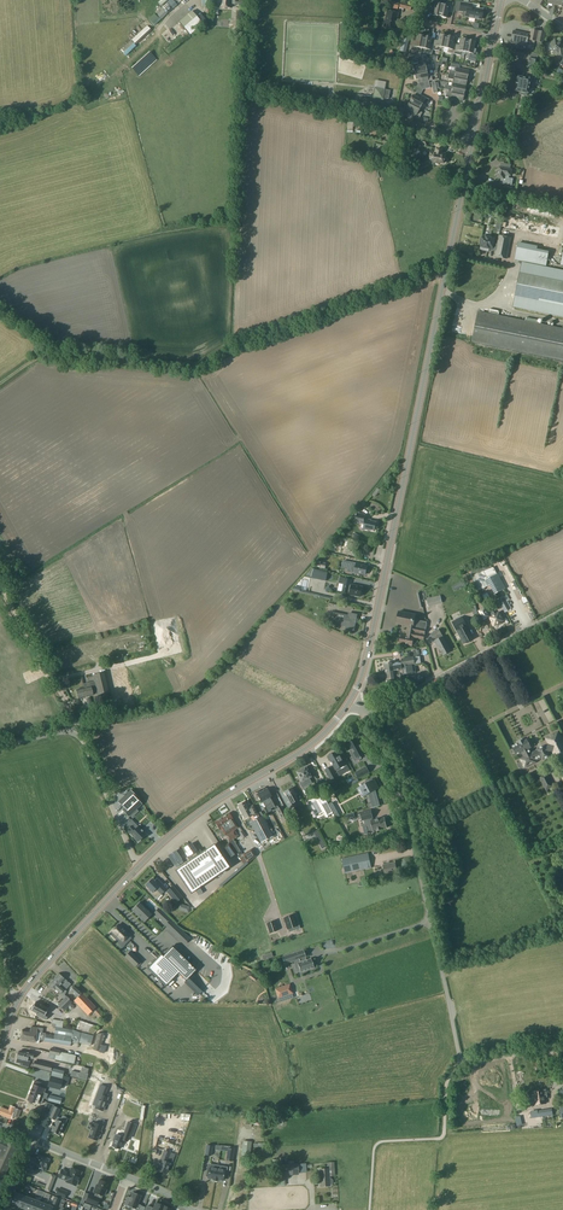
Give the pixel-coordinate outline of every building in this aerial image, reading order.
[(155,26),(160,21),(177,5),(182,0),(169,0),(171,2),(163,9),(156,17),(150,22),(155,26)] [(441,5),(437,4),(438,0),(431,0),(429,8),(433,9),(432,15),(437,17),(437,16),(439,16),(441,5)] [(411,5),(400,2),(399,8),(410,11),(411,5)] [(441,5),(439,16),(441,17),(446,18),(447,12),(451,12),(453,3),(446,2),(445,6),(441,5)] [(462,16),(465,16),(465,17),(480,19),(480,17),(482,15),(483,14),(481,11),(482,10),(470,8),(471,4),(461,2),(459,11),(463,12),(462,16)] [(190,35),(203,24),(192,11),(179,22),(190,35)] [(383,27),(394,29),(397,14),(387,11),(383,27)] [(136,45),(152,31),(147,26),(131,40),(132,41),(121,50),(126,56),(136,46),(136,45)] [(531,30),(531,34),(513,31),(510,47),(526,50),(539,52),(541,42),(543,43),(545,33),(531,30)] [(421,49),(424,37),(422,37),(422,36),(417,35),(415,42),(412,41),(410,50),(416,52),(417,48),(421,49)] [(443,50),(444,48),(446,37),(444,36),(439,35),(437,41),(434,41),(432,50),(439,51),(439,49),(443,50)] [(403,36),(399,51),(401,52),(400,55),(404,56),(405,53),(407,49),(409,49),(412,38),(409,38),(410,37),(403,36)] [(453,54),(455,45),(452,44),(453,37),(448,36),(448,37),(446,37),(444,48),(448,49),(447,53),(453,54)] [(432,50),(434,41),(434,40),(433,45),(429,44),(431,38),(426,37),(425,38),(424,37),(421,49),(425,49),(424,53),(431,55),(432,50)] [(465,54),(467,41),(465,41),(465,40),(460,39),(459,46),(455,45),(453,54),(460,56),(461,52),(465,53),(464,54),(465,54)] [(562,49),(562,45),(555,39),(551,45),(554,47),(552,50),(562,58),(562,49)] [(467,41),(465,54),(468,55),(467,60),(475,61),(478,49),(473,48),(474,42),(469,41),(467,41)] [(520,92),(519,94),(527,96),(527,93),(528,94),(530,85),(532,86),(538,59),(530,57),(528,67),(532,67),(530,77),(526,76),(526,78),(518,77),(517,82),(516,86),(515,91),(520,92)] [(414,73),(426,71),(425,67),(429,66),(427,59),(418,61),(419,65),(412,66),(413,71),(414,71),(414,73)] [(449,70),(448,75),(467,78),(468,71),(459,69),(460,65),(451,64),(450,67),(456,68),(455,72),(449,70)] [(425,82),(428,81),(432,80),(430,74),(426,75),(426,71),(414,73),(415,75),(414,75),(415,80),(422,79),(422,82),(425,82)] [(465,86),(467,78),(448,75),(447,79),(452,80),(451,83),(465,86)] [(421,93),(423,90),(418,83),(415,90),(421,93)] [(464,94),(465,86),(451,83),(451,87),(448,86),(448,90),(464,94)] [(384,93),(384,89),(380,89),(375,88),(374,88),(372,98),(373,98),(372,103),(375,103),(374,109),(389,112),(390,104),(386,103),(386,102),(387,96),(386,95),(387,93),(384,93)] [(462,101),(464,94),(448,90),(447,93),(446,93),(445,98),(462,101)] [(410,102),(420,108),(422,104),(425,106),(429,100),(420,95),(418,99),(412,96),(410,100),(410,101),(410,102)] [(418,111),(420,108),(410,102),(409,104),(408,104),(406,108),(412,112),(410,115),(419,119),(422,113),(418,111)] [(425,147),(426,140),(415,137),(413,145),(425,147)] [(441,153),(441,150),(436,149),(435,152),(431,151),(429,158),(429,157),(428,158),(420,163),(423,168),(432,162),(433,162),(433,163),(438,164),(438,163),(443,164),(443,163),(444,163),(445,163),(446,162),(446,161),(446,159),(445,159),(444,158),(445,154),(441,153)] [(510,176),(511,170),(500,168),(498,178),(499,178),(498,181),(501,181),(501,184),(512,186),(513,179),(508,178),(509,176),(510,176)] [(494,239),(483,237),(481,250),(488,251),(488,249),(496,250),(494,257),(507,260),(511,238),(499,235),(497,245),(493,244),(494,239)] [(546,266),(549,252),(537,250),(538,247),(518,242),(514,259),(546,266)] [(513,307),(562,317),(562,270),(522,262),(513,307)] [(538,324),(538,320),(527,318),(526,322),(479,313),(473,342),(562,360),(562,329),(538,324)] [(355,517),(354,523),(365,525),(364,529),(369,530),(369,529),(374,530),(376,522),(370,521),(371,521),(359,518),(355,517)] [(365,575),(365,574),(366,573),(366,571),(366,570),(367,566),(357,564),(356,566),(355,566),(355,564),(344,562),(342,568),(348,569),(349,568),(356,569),(355,573),(365,575)] [(490,569),(483,572),(479,564),(470,569),(473,576),(472,577),(479,591),(484,589),(490,585),(495,595),(506,589),(498,574),(497,574),(494,567),(490,569)] [(328,574),(313,571),(311,578),(326,581),(328,574)] [(360,597),(362,587),(352,585),(350,585),(352,579),(345,578),(339,577),(338,584),(343,585),(342,592),(350,594),(350,595),(360,597)] [(455,591),(466,586),(463,581),(452,587),(455,591)] [(427,605),(440,603),(438,596),(425,598),(427,605)] [(511,610),(504,596),(498,599),(505,613),(511,610)] [(444,605),(449,616),(455,613),(450,602),(444,605)] [(479,612),(483,620),(486,619),(487,620),(490,619),(494,626),(497,625),(498,626),(501,624),(501,623),(504,621),(499,612),(495,615),(493,611),(487,614),(484,608),(479,612)] [(402,636),(400,643),(412,646),(413,638),(424,640),(427,623),(416,621),(416,619),(415,619),(416,615),(399,612),(396,623),(409,626),(407,637),(402,636)] [(354,630),(357,615),(349,614),(348,616),(333,613),(331,623),(346,626),(346,628),(354,630)] [(462,617),(452,622),(457,631),(462,639),(461,639),(464,644),(466,643),(467,644),(470,642),(470,641),(473,640),(468,631),(466,627),(467,626),(462,617)] [(119,628),(116,629),(118,638),(131,635),(131,632),(137,631),(137,632),(143,631),(141,622),(135,623),(135,625),(131,626),(130,620),(117,623),(119,628)] [(443,656),(451,652),(443,637),(439,629),(430,634),(433,640),(434,640),(435,642),(437,646),(438,645),(443,656)] [(71,639),(64,641),(66,651),(93,645),(91,635),(79,638),(79,639),(71,641),(71,639)] [(414,657),(401,659),(404,675),(410,674),(409,666),(415,665),(414,657)] [(132,661),(113,665),(123,704),(140,699),(132,661)] [(386,672),(395,671),(394,669),(399,668),(399,662),(384,665),(386,672)] [(395,671),(386,672),(387,680),(388,685),(394,684),(393,679),(396,679),(396,678),(401,678),(400,672),(395,673),(395,671)] [(83,684),(84,688),(76,690),(78,699),(93,695),(97,694),(97,696),(111,693),(106,672),(92,676),(94,682),(83,684)] [(369,693),(374,697),(378,693),(374,688),(369,693)] [(33,691),(21,695),(24,707),(48,700),(45,691),(41,692),(41,693),(35,695),(33,691)] [(521,701),(522,705),(532,700),(530,697),(521,701)] [(522,752),(525,757),(523,757),(528,766),(534,763),(533,762),(542,757),(543,760),(550,756),(548,753),(552,751),(556,758),(562,754),(562,741),(558,732),(546,738),(549,744),(545,747),(544,746),(538,749),(539,751),(532,755),(529,748),(531,747),(531,746),(532,745),(529,740),(528,741),(527,740),(524,741),(523,739),(517,742),(518,743),(512,747),(516,755),(522,752)] [(352,749),(349,751),(355,762),(362,759),(360,756),(364,753),(361,748),(362,748),(360,745),(360,746),(357,741),(350,745),(352,749)] [(332,766),(325,770),(331,781),(331,780),(342,774),(340,771),(347,767),(349,771),(350,770),(344,760),(342,761),(338,754),(337,752),(331,755),(328,756),(334,766),(333,767),(332,766)] [(358,779),(370,772),(366,766),(355,772),(358,779)] [(303,782),(300,783),(303,788),(312,783),(309,778),(311,777),(306,768),(297,772),(303,782)] [(539,776),(545,791),(553,787),(546,773),(539,776)] [(367,785),(363,786),(367,795),(369,795),(370,796),(377,793),(376,790),(379,789),(376,779),(373,780),(373,778),(365,782),(367,785)] [(289,809),(296,806),(294,802),(299,800),(296,795),(298,794),(296,790),(294,791),(292,787),(283,792),(286,796),(283,797),(289,809)] [(278,807),(276,806),(272,798),(267,789),(257,794),(261,803),(262,803),(263,804),(267,802),(268,805),(265,807),(268,812),(272,810),(273,811),(275,810),(282,823),(289,820),(282,806),(278,808),(278,807)] [(129,790),(117,802),(123,809),(121,810),(128,817),(141,803),(135,798),(136,797),(129,790)] [(333,813),(328,804),(326,800),(324,796),(319,799),(322,805),(322,804),(328,816),(329,815),(333,813)] [(252,805),(248,808),(245,802),(241,804),(240,803),(238,804),(238,805),(242,814),(243,814),(245,819),(249,817),(256,813),(252,805)] [(328,804),(335,817),(336,818),(340,816),(339,816),(339,815),(334,807),(331,808),(329,804),(328,804)] [(361,815),(358,815),(359,820),(362,819),(362,821),(364,820),(365,824),(363,825),(365,834),(370,833),(370,832),(373,831),(376,830),(376,831),(382,830),(382,829),(386,828),(386,827),(387,827),(385,818),(384,818),(383,818),(375,820),(371,821),(371,819),(373,818),(371,810),(363,811),(364,814),(361,815)] [(222,818),(235,837),(237,836),(234,830),(238,828),(229,813),(222,818)] [(133,820),(142,828),(147,821),(139,814),(133,820)] [(262,816),(250,822),(260,843),(273,836),(262,816)] [(222,818),(215,823),(219,830),(221,829),(229,842),(233,840),(233,839),(235,837),(222,818)] [(131,826),(127,829),(131,833),(131,834),(138,842),(145,835),(142,832),(143,831),(142,831),(141,830),(142,830),(141,830),(138,827),(135,830),(134,829),(134,828),(131,826)] [(229,842),(221,847),(228,858),(240,851),(233,840),(229,842)] [(191,844),(184,848),(188,854),(186,855),(189,859),(190,859),(191,860),(193,859),(194,858),(199,855),(196,851),(191,844)] [(190,861),(176,871),(191,893),(229,867),(214,845),(199,855),(194,858),(193,859),(191,860),(190,861)] [(247,862),(255,856),(251,849),(242,854),(243,856),(247,862)] [(371,868),(368,853),(342,859),(345,874),(371,868)] [(396,871),(397,871),(395,863),(383,866),(385,874),(386,874),(387,875),(389,876),(390,877),(394,876),(396,873),(396,871)] [(152,879),(146,885),(152,892),(151,893),(156,899),(166,889),(159,881),(156,884),(152,879)] [(182,897),(173,885),(166,891),(176,903),(182,897)] [(140,902),(132,910),(142,921),(150,912),(140,902)] [(170,920),(164,914),(161,912),(158,909),(153,915),(159,920),(165,926),(170,921),(170,920)] [(296,915),(294,916),(293,915),(283,918),(287,930),(292,928),(293,931),(300,929),(296,915)] [(129,933),(136,926),(128,917),(120,924),(129,933)] [(266,924),(270,933),(277,931),(274,921),(266,924)] [(190,939),(170,922),(166,926),(187,943),(190,939)] [(118,938),(125,944),(131,938),(128,935),(128,934),(118,924),(111,931),(113,933),(111,935),(116,939),(118,938)] [(149,928),(140,936),(144,940),(153,932),(149,928)] [(240,939),(237,932),(219,938),(222,944),(240,939)] [(159,949),(167,939),(161,934),(144,953),(147,956),(155,946),(159,949)] [(135,953),(141,950),(136,941),(130,944),(135,953)] [(172,947),(163,956),(179,972),(186,979),(187,979),(196,970),(172,947)] [(297,963),(300,972),(314,968),(311,959),(305,961),(304,958),(306,957),(303,950),(282,957),(284,964),(297,960),(298,963),(297,963)] [(140,961),(130,951),(125,957),(135,967),(140,961)] [(179,972),(163,956),(161,955),(148,968),(166,985),(179,972)] [(59,974),(54,980),(66,990),(71,985),(59,974)] [(67,991),(54,980),(49,984),(55,990),(56,990),(63,996),(65,994),(67,991)] [(294,997),(290,984),(275,989),(279,1002),(294,997)] [(73,1001),(87,1015),(96,1007),(82,993),(74,985),(69,991),(77,998),(73,1001)] [(58,1005),(64,1010),(72,1002),(66,996),(58,1005)] [(35,1003),(30,1012),(37,1015),(36,1017),(45,1022),(48,1016),(46,1015),(48,1010),(35,1003)] [(100,1020),(104,1016),(97,1008),(93,1012),(100,1020)] [(78,1022),(76,1032),(92,1036),(94,1026),(78,1022)] [(40,1037),(44,1038),(44,1042),(63,1045),(63,1044),(67,1045),(70,1045),(71,1038),(67,1038),(67,1036),(65,1035),(54,1033),(54,1035),(46,1034),(46,1033),(37,1032),(37,1028),(31,1027),(30,1031),(22,1029),(21,1035),(20,1036),(20,1039),(21,1040),(20,1040),(35,1043),(39,1043),(40,1037)] [(98,1033),(93,1050),(104,1053),(106,1047),(101,1046),(104,1035),(98,1033)] [(27,1054),(19,1051),(18,1055),(17,1055),(16,1058),(17,1058),(17,1059),(16,1062),(21,1064),(20,1065),(28,1067),(29,1061),(27,1061),(28,1058),(32,1059),(33,1054),(28,1053),(27,1054)] [(55,1055),(54,1060),(74,1064),(75,1058),(59,1054),(59,1055),(55,1055)] [(51,1071),(52,1065),(35,1061),(33,1066),(51,1071)] [(72,1071),(70,1076),(78,1078),(78,1079),(86,1080),(88,1074),(80,1072),(80,1073),(72,1071)] [(60,1088),(62,1080),(50,1077),(48,1085),(60,1088)] [(33,1084),(31,1090),(36,1092),(39,1093),(38,1094),(40,1095),(40,1096),(43,1097),(44,1098),(46,1099),(47,1094),(44,1093),(45,1089),(40,1087),(42,1083),(35,1081),(33,1085),(33,1084)] [(530,1092),(525,1093),(526,1099),(528,1106),(530,1106),(531,1106),(532,1105),(531,1098),(531,1096),(533,1096),(535,1105),(546,1103),(545,1097),(547,1097),(546,1089),(543,1090),(532,1092),(533,1093),(530,1094),(530,1092)] [(31,1090),(27,1100),(37,1104),(40,1096),(43,1097),(40,1096),(40,1095),(38,1094),(39,1093),(36,1092),(31,1090)] [(60,1104),(62,1098),(50,1095),(48,1101),(60,1104)] [(100,1095),(95,1108),(102,1111),(107,1098),(100,1095)] [(55,1120),(60,1109),(54,1106),(49,1117),(55,1120)] [(537,1111),(530,1112),(531,1119),(538,1117),(553,1115),(552,1108),(537,1111)] [(45,1127),(51,1112),(43,1109),(37,1123),(45,1127)] [(153,1135),(175,1135),(175,1116),(157,1116),(157,1121),(153,1121),(153,1135)] [(53,1128),(51,1131),(59,1135),(61,1130),(62,1131),(66,1122),(61,1120),(61,1119),(61,1118),(57,1117),(54,1124),(52,1128),(53,1128)] [(114,1141),(112,1146),(120,1149),(121,1146),(122,1147),(125,1140),(127,1141),(129,1136),(131,1137),(136,1125),(128,1122),(122,1137),(116,1135),(113,1141),(114,1141)] [(90,1123),(88,1128),(91,1129),(88,1137),(97,1141),(99,1136),(101,1131),(102,1126),(94,1123),(93,1124),(90,1123)] [(18,1147),(6,1141),(0,1138),(0,1186),(18,1147)] [(248,1167),(251,1142),(243,1141),(241,1166),(248,1167)] [(232,1161),(234,1149),(228,1148),(226,1160),(232,1161)] [(171,1164),(175,1155),(164,1150),(160,1160),(162,1161),(158,1169),(166,1173),(170,1164),(171,1164)] [(25,1164),(38,1169),(38,1171),(40,1172),(42,1171),(44,1172),(49,1160),(38,1156),(38,1157),(36,1159),(36,1160),(28,1156),(25,1164)] [(210,1164),(210,1166),(208,1166),(206,1176),(208,1177),(208,1178),(213,1179),(213,1180),(217,1181),(218,1180),(223,1181),(223,1179),(225,1180),(227,1167),(210,1164)] [(283,1165),(283,1173),(298,1173),(298,1164),(283,1165)] [(76,1186),(81,1172),(71,1168),(69,1173),(62,1170),(58,1178),(66,1181),(66,1182),(76,1186)] [(331,1180),(329,1178),(329,1169),(319,1170),(320,1186),(330,1186),(330,1185),(332,1183),(331,1180)] [(96,1185),(93,1192),(103,1196),(103,1194),(105,1195),(107,1190),(105,1189),(108,1183),(100,1179),(98,1185),(96,1185)] [(17,1207),(23,1193),(23,1192),(22,1195),(16,1193),(18,1186),(15,1185),(12,1193),(15,1194),(11,1204),(17,1207)] [(64,1199),(67,1192),(58,1188),(55,1195),(64,1199)] [(132,1192),(130,1197),(127,1196),(124,1204),(135,1209),(139,1209),(141,1205),(138,1204),(141,1196),(140,1195),(140,1194),(137,1193),(136,1194),(132,1192)] [(24,1208),(29,1195),(23,1193),(17,1207),(18,1207),(18,1206),(24,1208)] [(94,1196),(89,1194),(86,1201),(97,1205),(99,1200),(94,1197),(94,1196)] [(35,1197),(29,1195),(24,1208),(28,1209),(30,1209),(35,1197)] [(40,1202),(34,1200),(35,1197),(30,1209),(37,1209),(40,1202)]
